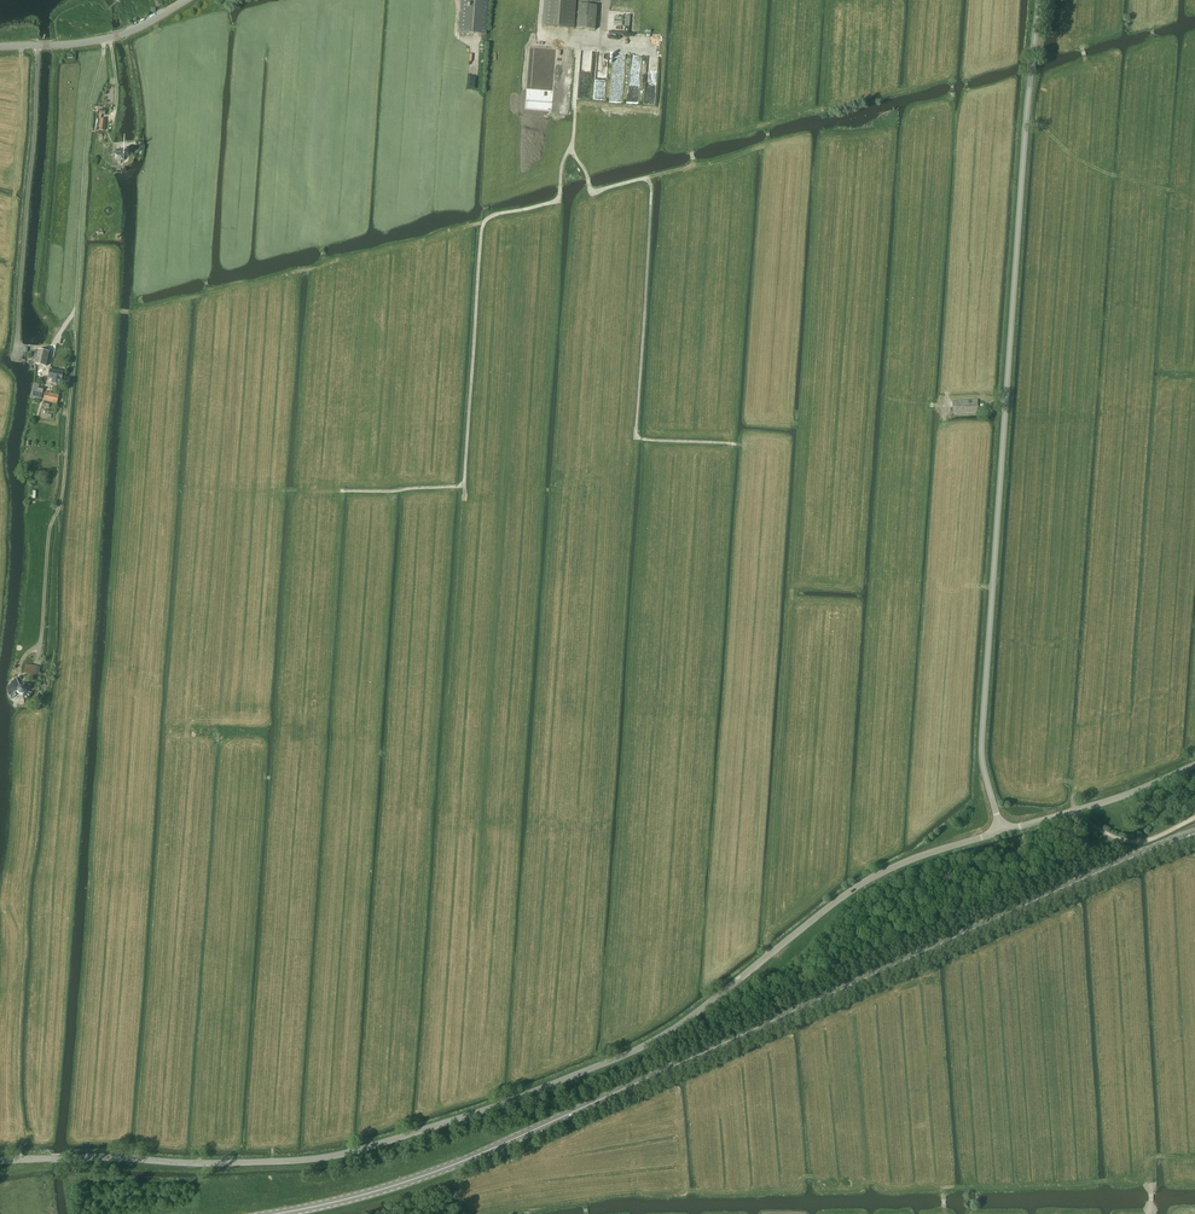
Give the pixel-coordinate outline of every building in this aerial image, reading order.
[(489,0),(461,0),(459,32),(486,34),(489,0)] [(543,26),(573,28),(575,0),(545,0),(543,26)] [(594,30),(596,6),(578,4),(576,29),(594,30)] [(534,55),(525,110),(556,114),(562,57),(534,55)] [(123,160),(124,152),(121,151),(121,150),(118,149),(118,151),(116,151),(115,159),(123,160)] [(46,366),(49,352),(38,350),(38,351),(35,350),(33,360),(36,360),(35,364),(46,366)] [(61,381),(63,372),(50,369),(48,378),(61,381)] [(41,399),(44,388),(39,387),(39,385),(35,383),(32,397),(41,399)] [(60,404),(62,396),(45,392),(43,400),(60,404)] [(953,413),(979,412),(978,400),(953,401),(953,413)] [(19,685),(17,688),(19,691),(22,693),(25,691),(26,688),(26,685),(23,684),(19,685)]
